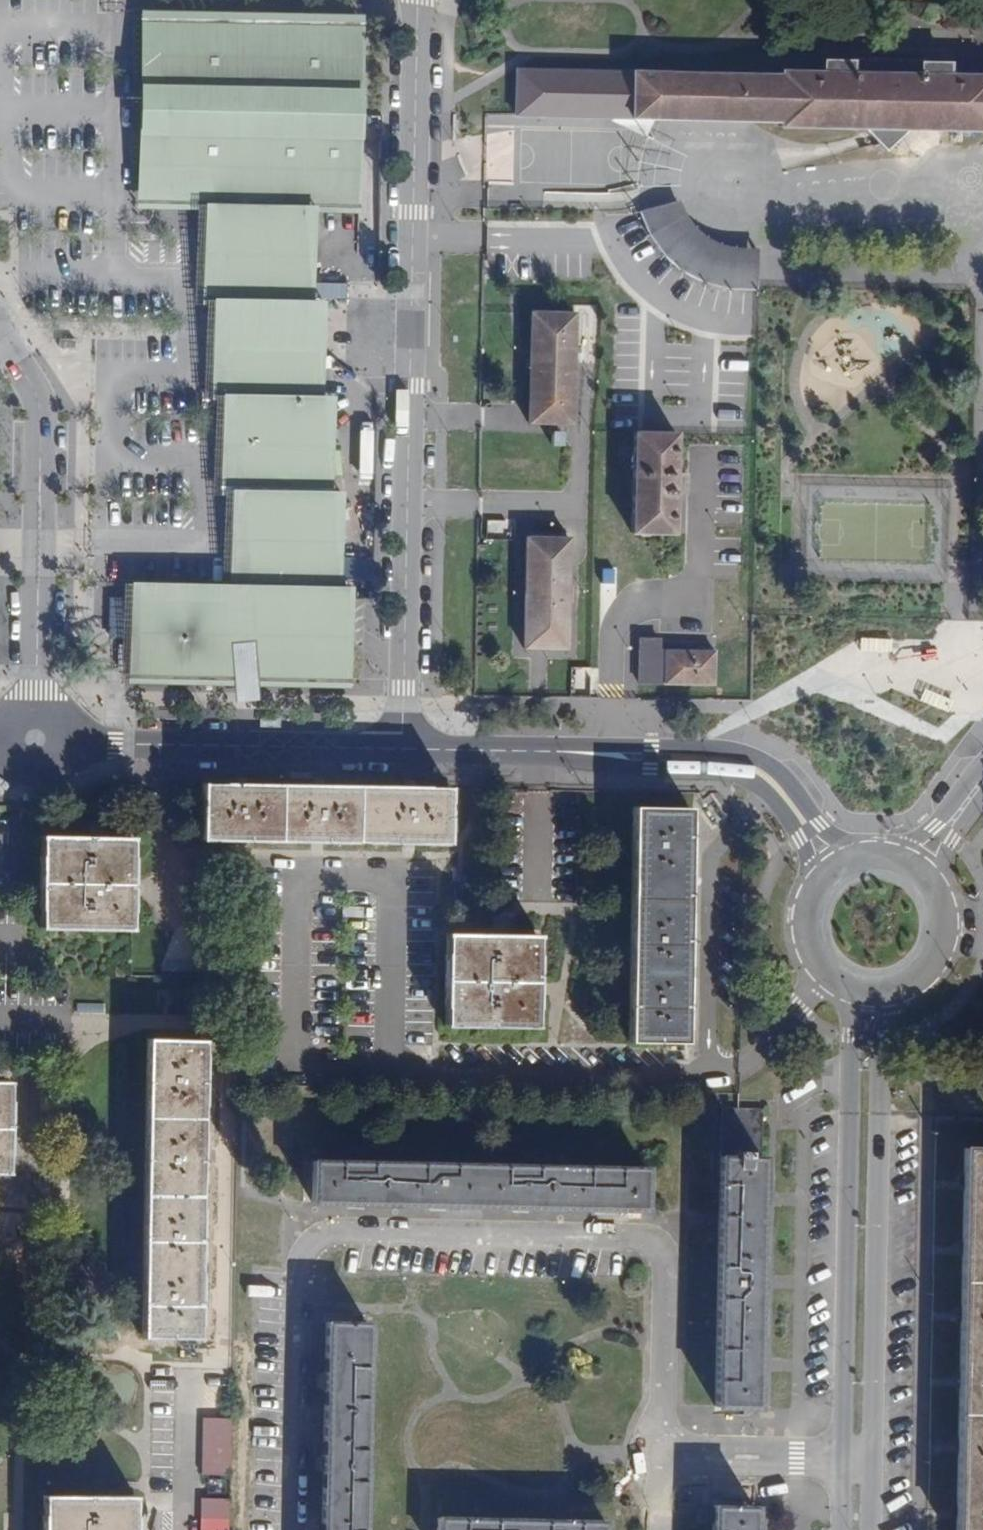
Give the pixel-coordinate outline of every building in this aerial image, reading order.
[(369,19),(143,15),(143,205),(205,206),(201,306),(215,306),(213,329),(209,403),(226,403),(222,495),(236,495),(231,588),(131,583),(130,686),(362,689),(369,586),(352,586),(356,487),(339,490),(348,396),(331,396),(336,328),(338,304),(321,304),(326,207),(378,208),(369,19)] [(854,59),(853,61),(823,60),(823,71),(781,70),(780,74),(517,69),(516,115),(780,120),(780,125),(982,130),(982,75),(950,74),(951,63),(918,62),(918,60),(854,59)] [(737,293),(753,292),(757,292),(757,248),(753,249),(749,250),(735,250),(721,247),(708,241),(700,236),(690,226),(682,214),(678,203),(635,208),(639,219),(641,226),(645,233),(653,246),(662,258),(668,264),(680,273),(686,277),(700,284),(715,289),(737,293)] [(573,314),(531,313),(528,422),(570,423),(571,379),(576,379),(576,359),(571,359),(573,314)] [(674,435),(635,433),(632,530),(672,532),(673,489),(683,490),(683,475),(673,475),(674,435)] [(567,539),(526,538),(523,646),(564,647),(565,599),(568,599),(568,584),(566,584),(567,539)] [(661,640),(640,639),(639,682),(712,683),(713,651),(661,650),(661,640)] [(449,788),(202,783),(201,838),(236,839),(323,841),(421,842),(448,843),(449,788)] [(688,808),(633,807),(629,1039),(685,1040),(685,999),(686,926),(688,840),(688,808)] [(134,837),(42,836),(41,929),(132,930),(134,837)] [(538,935),(447,933),(445,1024),(537,1026),(538,935)] [(204,1040),(148,1039),(142,1336),(198,1338),(199,1311),(200,1230),(201,1160),(203,1076),(204,1040)] [(963,1149),(955,1529),(982,1529),(982,1149),(963,1149)] [(755,1406),(761,1158),(730,1156),(720,1156),(714,1405),(755,1406)] [(644,1168),(313,1160),(312,1201),(643,1209),(644,1168)] [(325,1322),(321,1529),(362,1529),(367,1323),(325,1322)] [(202,1476),(231,1478),(232,1425),(203,1424),(202,1476)] [(43,1494),(43,1529),(133,1529),(134,1495),(43,1494)] [(230,1503),(202,1502),(201,1529),(229,1529),(230,1503)] [(712,1506),(712,1529),(753,1529),(753,1507),(712,1506)] [(438,1518),(438,1529),(605,1529),(605,1521),(438,1518)]
